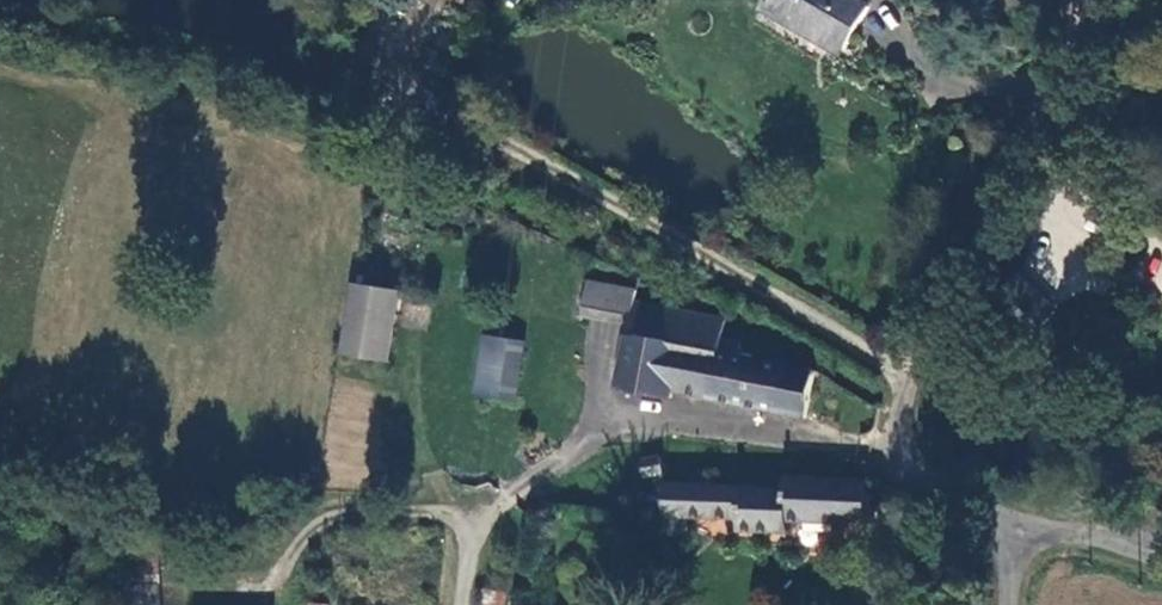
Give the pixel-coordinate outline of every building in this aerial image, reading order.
[(523,0),(501,0),(518,10),(523,0)] [(862,0),(754,0),(753,1),(778,16),(787,1),(843,34),(863,0),(862,0)] [(393,356),(403,289),(357,282),(345,349),(393,356)] [(669,391),(707,399),(719,340),(722,323),(634,305),(636,293),(587,283),(580,318),(628,327),(615,389),(667,399),(669,391)] [(740,344),(719,340),(707,399),(803,418),(812,374),(738,359),(740,344)] [(519,389),(525,347),(482,341),(477,384),(519,389)] [(659,459),(640,461),(642,477),(661,474),(659,459)] [(866,525),(868,485),(789,482),(788,490),(673,480),(665,533),(683,536),(685,521),(741,522),(741,534),(790,534),(790,523),(866,525)] [(123,601),(123,604),(158,604),(159,582),(129,581),(128,600),(123,601)] [(508,589),(480,586),(478,604),(506,604),(508,589)]
